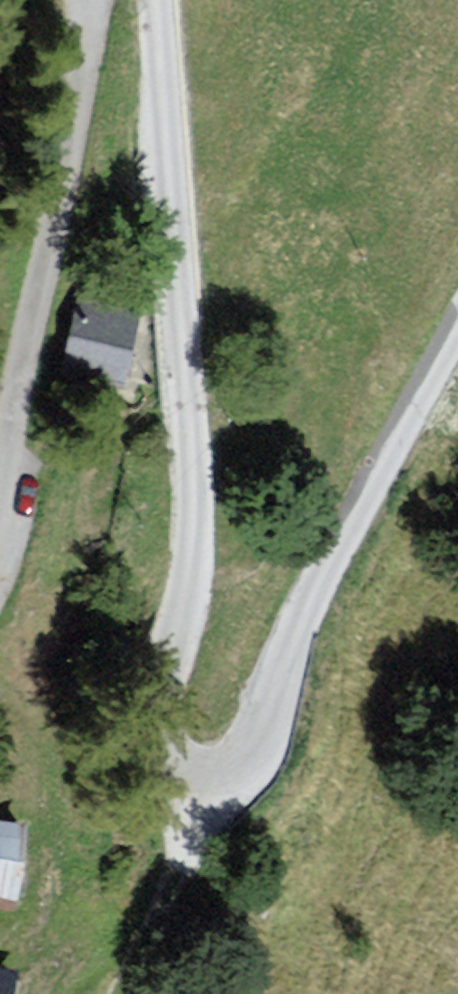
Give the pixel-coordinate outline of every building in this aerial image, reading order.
[(151,317),(88,304),(73,375),(136,388),(151,317)] [(0,826),(0,892),(35,896),(42,831),(0,826)] [(0,976),(0,993),(27,993),(29,980),(0,976)]
